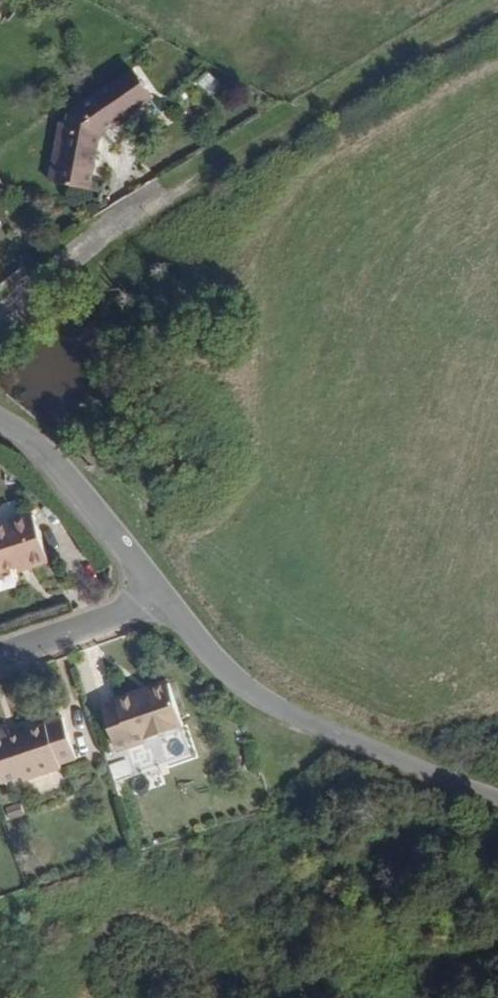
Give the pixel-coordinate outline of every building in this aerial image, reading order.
[(55,182),(101,183),(104,134),(157,95),(139,65),(57,122),(55,182)] [(209,93),(219,81),(206,71),(196,83),(209,93)] [(10,187),(0,173),(0,195),(10,187)] [(62,581),(46,534),(5,547),(7,553),(10,565),(0,568),(0,588),(3,596),(31,586),(44,582),(45,587),(62,581)] [(10,565),(7,553),(0,555),(0,568),(10,565)] [(31,586),(33,591),(45,587),(44,582),(31,586)] [(123,765),(188,746),(176,703),(159,708),(160,715),(152,717),(150,711),(123,719),(124,722),(111,726),(123,765)] [(159,708),(150,711),(152,717),(160,715),(159,708)] [(82,774),(69,732),(55,736),(56,740),(19,751),(17,744),(0,749),(0,763),(10,794),(31,789),(32,794),(69,782),(68,778),(82,774)] [(14,833),(27,828),(23,816),(10,820),(14,833)]
